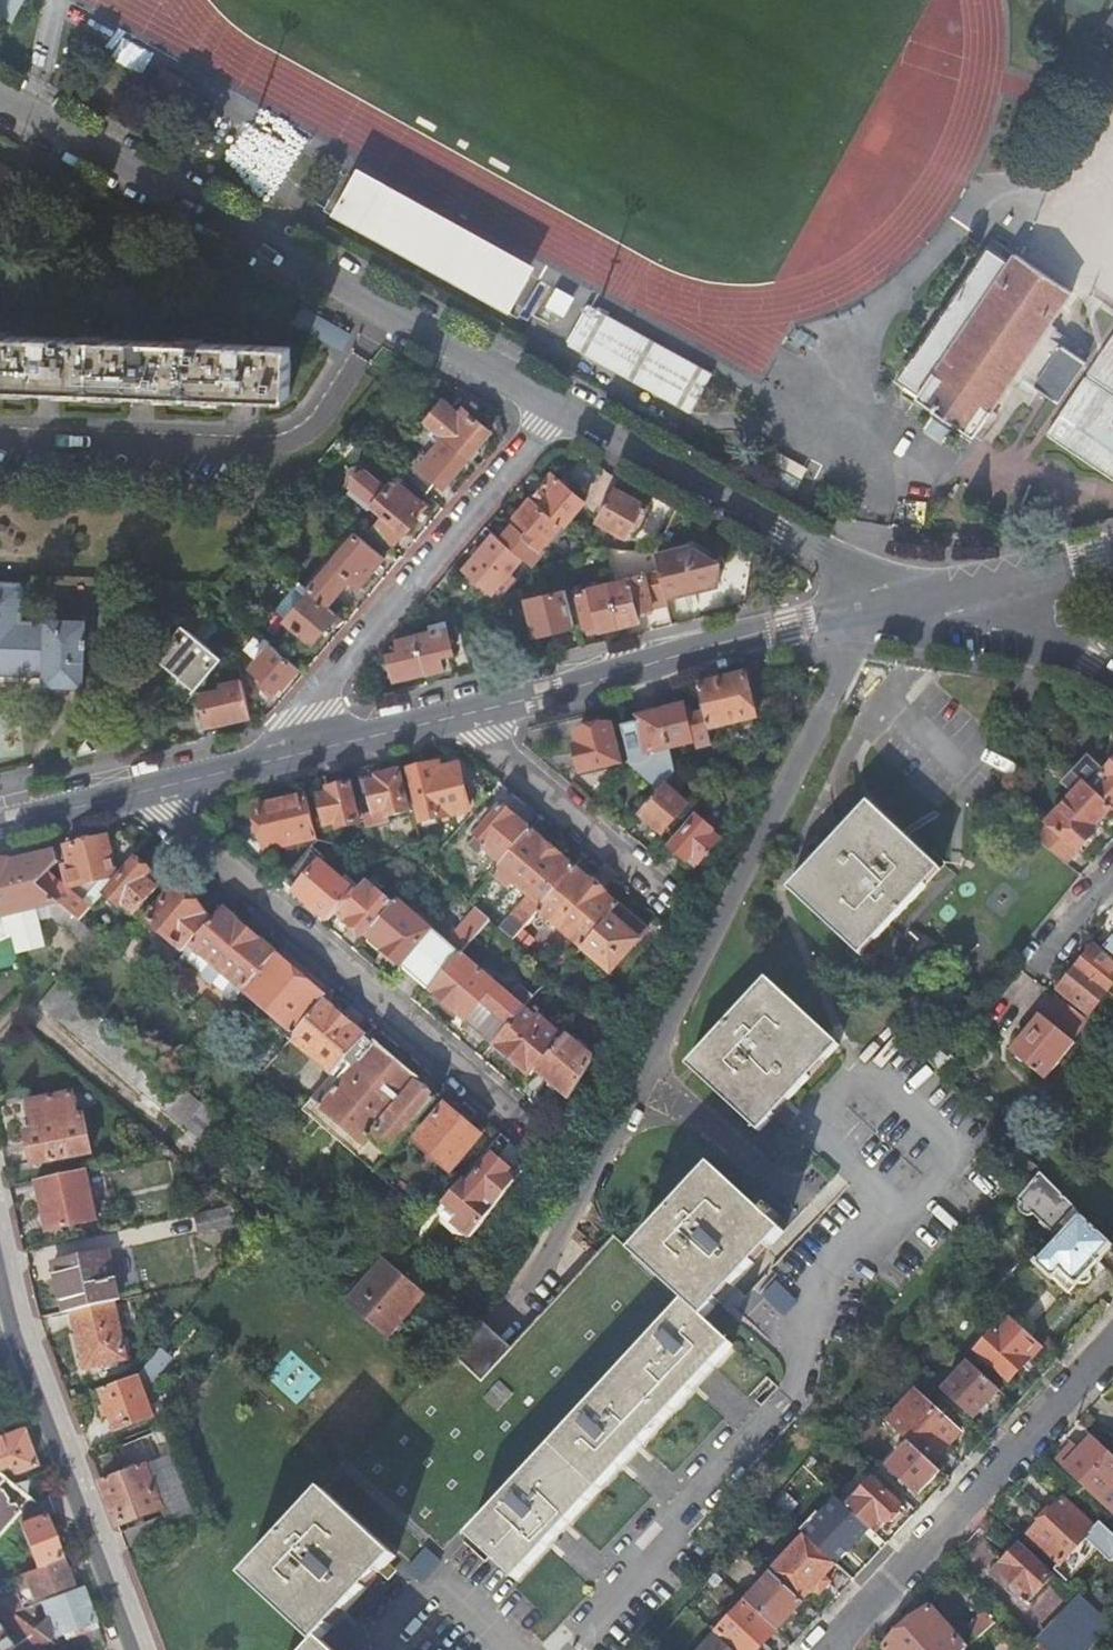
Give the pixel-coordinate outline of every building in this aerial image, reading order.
[(9,24),(21,0),(0,0),(0,20),(9,24)] [(0,165),(0,190),(10,171),(0,165)] [(446,277),(468,244),(360,184),(340,218),(446,277)] [(1072,293),(1015,254),(1009,264),(974,240),(972,242),(988,252),(955,301),(947,296),(939,307),(947,313),(916,360),(914,360),(900,380),(921,393),(917,399),(942,416),(974,438),(1072,293)] [(1005,248),(1015,254),(1018,249),(1008,243),(1005,248)] [(468,244),(446,277),(520,318),(539,283),(468,244)] [(580,310),(563,300),(556,312),(573,322),(580,310)] [(599,313),(578,350),(701,419),(722,382),(599,313)] [(288,398),(291,347),(0,333),(0,384),(288,398)] [(1046,435),(1112,480),(1112,337),(1046,435)] [(1086,363),(1063,347),(1034,387),(1058,403),(1086,363)] [(440,405),(425,423),(427,425),(446,403),(440,405)] [(446,403),(427,425),(445,438),(469,459),(492,431),(465,408),(460,414),(446,403)] [(469,459),(445,438),(423,465),(416,459),(404,474),(427,494),(439,480),(446,486),(469,459)] [(784,459),(778,470),(812,489),(818,478),(784,459)] [(369,532),(391,550),(418,518),(413,513),(423,502),(396,479),(388,488),(366,469),(365,470),(354,475),(352,486),(351,487),(352,488),(349,492),(370,510),(373,506),(384,515),(369,532)] [(778,470),(770,484),(804,503),(812,489),(778,470)] [(552,475),(531,499),(562,525),(564,527),(585,502),(552,475)] [(616,487),(597,520),(625,536),(630,526),(633,521),(639,525),(650,507),(625,492),(616,487)] [(512,524),(500,538),(523,558),(532,565),(544,551),(541,548),(562,525),(531,499),(516,518),(518,519),(531,530),(526,536),(513,525),(512,524)] [(428,507),(423,502),(413,513),(418,518),(428,507)] [(531,530),(518,519),(513,525),(526,536),(531,530)] [(637,530),(639,525),(633,521),(630,526),(637,530)] [(500,538),(495,534),(465,570),(493,594),(504,580),(510,584),(515,578),(510,574),(523,558),(500,538)] [(304,587),(311,592),(331,609),(354,583),(359,588),(384,558),(356,535),(332,563),(329,566),(325,562),(304,587)] [(692,546),(657,554),(661,573),(667,598),(720,586),(721,563),(692,546)] [(667,598),(661,573),(647,576),(654,609),(669,606),(667,598)] [(647,576),(611,584),(621,626),(641,622),(638,613),(654,609),(647,576)] [(59,683),(81,684),(83,654),(83,645),(86,645),(87,636),(83,636),(84,620),(46,617),(46,620),(19,618),(21,581),(0,580),(0,669),(44,671),(43,682),(59,683)] [(273,611),(286,622),(311,592),(304,587),(297,582),(273,611)] [(621,626),(611,584),(578,592),(587,628),(601,625),(603,631),(621,626)] [(576,626),(567,590),(529,599),(537,635),(576,626)] [(331,609),(311,592),(286,622),(313,643),(337,614),(331,609)] [(181,626),(205,647),(218,631),(194,610),(181,626)] [(588,634),(603,631),(601,625),(587,628),(588,634)] [(194,692),(220,660),(205,647),(181,626),(154,658),(194,692)] [(417,636),(426,673),(444,668),(441,656),(454,654),(448,628),(417,636)] [(396,680),(426,673),(417,636),(399,640),(400,645),(394,646),(395,652),(390,654),(396,680)] [(300,668),(272,644),(252,668),(266,679),(261,685),(274,695),(282,685),(284,687),(300,668)] [(747,675),(699,687),(705,714),(709,730),(722,727),(758,719),(752,693),(747,675)] [(251,714),(243,679),(222,684),(223,688),(201,694),(209,724),(251,714)] [(695,722),(689,723),(685,706),(662,712),(670,748),(697,742),(698,748),(713,745),(709,730),(705,714),(698,715),(693,716),(695,722)] [(663,787),(676,772),(670,748),(662,712),(638,717),(639,724),(635,725),(631,725),(623,727),(631,760),(629,763),(643,776),(647,772),(663,787)] [(581,772),(620,763),(612,726),(592,731),(577,734),(580,746),(575,747),(581,772)] [(722,727),(709,730),(713,745),(713,748),(726,745),(722,727)] [(1099,768),(1098,770),(1102,774),(1112,762),(1112,733),(1106,760),(1099,768)] [(1045,750),(1035,761),(1042,768),(1053,757),(1045,750)] [(1111,809),(1112,811),(1112,762),(1102,774),(1098,770),(1099,768),(1092,761),(1090,763),(1084,763),(1082,761),(1071,773),(1072,774),(1088,788),(1111,809)] [(459,765),(440,770),(438,763),(409,771),(422,822),(470,810),(462,780),(459,765)] [(674,793),(691,776),(676,772),(663,787),(659,791),(640,814),(663,835),(688,806),(674,793)] [(647,772),(643,776),(659,791),(663,787),(647,772)] [(363,817),(366,828),(389,822),(388,817),(409,812),(400,773),(368,781),(372,794),(376,814),(363,817)] [(1034,838),(1066,865),(1095,835),(1091,831),(1101,820),(1111,809),(1088,788),(1072,774),(1063,783),(1075,794),(1034,838)] [(326,799),(321,801),(327,825),(338,822),(339,829),(360,824),(351,785),(330,790),(332,798),(326,799)] [(267,850),(317,839),(307,796),(256,808),(262,830),(267,850)] [(484,849),(501,864),(530,831),(502,807),(477,836),(488,845),(484,849)] [(789,892),(861,959),(940,872),(868,807),(789,892)] [(700,864),(719,842),(711,835),(713,832),(698,819),(672,849),(687,862),(691,857),(700,864)] [(538,910),(574,869),(530,831),(501,864),(493,875),(510,889),(515,884),(529,896),(500,929),(513,940),(538,910)] [(70,890),(116,879),(138,853),(127,833),(66,848),(69,860),(72,872),(66,874),(70,890)] [(281,881),(328,921),(353,891),(320,863),(335,845),(318,841),(281,881)] [(92,932),(80,921),(38,886),(49,873),(60,862),(57,853),(42,856),(8,865),(0,867),(0,938),(12,935),(17,953),(46,946),(36,908),(47,905),(49,915),(83,943),(92,932)] [(695,869),(700,864),(691,857),(687,862),(695,869)] [(153,870),(139,858),(136,861),(135,860),(105,896),(120,908),(122,905),(134,915),(156,889),(145,879),(153,870)] [(619,907),(574,869),(538,910),(583,949),(584,947),(619,907)] [(38,886),(80,921),(90,909),(69,890),(55,878),(49,873),(38,886)] [(66,874),(55,878),(69,890),(70,890),(66,874)] [(367,936),(393,906),(367,884),(339,916),(365,938),(367,936)] [(184,953),(211,921),(175,889),(148,922),(177,947),(184,953)] [(460,955),(489,920),(477,910),(447,944),(397,901),(393,906),(367,936),(383,951),(402,968),(402,967),(430,990),(460,955)] [(647,931),(619,907),(584,947),(613,972),(647,931)] [(233,1003),(243,992),(275,954),(222,909),(211,921),(184,953),(180,958),(233,1003)] [(1112,956),(1112,938),(1104,949),(1112,956)] [(1107,994),(1112,986),(1112,962),(1094,947),(1085,958),(1076,970),(1107,994)] [(323,1001),(325,998),(275,954),(243,992),(294,1035),(323,1001)] [(460,955),(430,990),(494,1045),(523,1009),(533,998),(520,987),(510,998),(460,955)] [(1090,1015),(1107,994),(1076,970),(1068,980),(1060,990),(1090,1015)] [(838,1047),(765,979),(725,1023),(686,1067),(759,1134),(803,1086),(838,1047)] [(117,1032),(57,981),(38,1003),(207,1146),(225,1124),(221,1121),(171,1078),(117,1032)] [(1071,1040),(1087,1021),(1057,997),(1034,1025),(1012,1053),(1046,1080),(1075,1043),(1071,1040)] [(365,1037),(323,1001),(294,1035),(290,1040),(332,1076),(365,1037)] [(536,1021),(523,1009),(494,1045),(530,1076),(535,1070),(563,1038),(539,1018),(536,1021)] [(439,1096),(367,1035),(365,1037),(332,1076),(303,1111),(375,1172),(439,1096)] [(594,1059),(565,1035),(563,1038),(535,1070),(570,1100),(594,1059)] [(928,1062),(942,1076),(954,1061),(941,1047),(928,1062)] [(26,1131),(32,1163),(91,1151),(83,1114),(77,1115),(72,1092),(28,1101),(32,1121),(34,1129),(26,1131)] [(446,1106),(414,1142),(451,1173),(481,1136),(446,1106)] [(471,1238),(496,1206),(515,1182),(516,1181),(511,1177),(507,1173),(510,1169),(493,1155),(468,1185),(463,1180),(443,1203),(458,1216),(453,1222),(471,1238)] [(534,1465),(469,1535),(512,1576),(516,1580),(733,1345),(713,1327),(704,1318),(783,1233),(772,1223),(778,1216),(769,1208),(763,1215),(712,1166),(632,1252),(685,1301),(615,1377),(574,1421),(534,1465)] [(85,1170),(36,1180),(44,1216),(47,1230),(96,1220),(85,1170)] [(1081,1214),(1039,1173),(1018,1199),(1021,1201),(1020,1203),(1020,1204),(1019,1206),(1019,1207),(1020,1208),(1020,1210),(1021,1211),(1022,1212),(1023,1213),(1025,1214),(1026,1214),(1027,1215),(1029,1215),(1030,1214),(1032,1214),(1033,1213),(1058,1238),(1035,1262),(1068,1293),(1073,1288),(1077,1283),(1079,1284),(1080,1284),(1082,1284),(1083,1284),(1085,1284),(1086,1283),(1087,1282),(1088,1281),(1089,1280),(1090,1279),(1090,1278),(1090,1276),(1090,1275),(1090,1273),(1090,1272),(1089,1271),(1112,1246),(1081,1214)] [(458,1216),(443,1203),(432,1216),(453,1233),(471,1238),(453,1222),(458,1216)] [(245,1218),(233,1207),(195,1215),(199,1233),(232,1226),(231,1222),(245,1218)] [(53,1263),(63,1312),(72,1310),(113,1301),(118,1300),(107,1251),(77,1257),(53,1263)] [(390,1265),(383,1259),(356,1291),(346,1282),(335,1295),(385,1338),(423,1293),(390,1265)] [(113,1301),(72,1310),(85,1368),(101,1364),(126,1359),(113,1301)] [(1041,1347),(1009,1317),(977,1352),(1009,1381),(1025,1364),(1041,1347)] [(172,1358),(160,1348),(137,1376),(101,1389),(108,1409),(116,1430),(153,1417),(143,1393),(172,1358)] [(987,1405),(1000,1391),(969,1362),(944,1388),(975,1418),(987,1405)] [(910,1444),(930,1463),(944,1448),(959,1433),(915,1391),(886,1422),(910,1444)] [(10,1463),(14,1473),(36,1465),(22,1427),(0,1436),(0,1467),(10,1463)] [(1093,1438),(1087,1445),(1080,1451),(1065,1468),(1097,1498),(1112,1513),(1112,1481),(1112,1456),(1093,1438)] [(928,1483),(939,1472),(930,1463),(910,1444),(888,1467),(917,1495),(928,1483)] [(1065,1468),(1080,1451),(1072,1444),(1057,1460),(1065,1468)] [(101,1480),(118,1526),(137,1518),(162,1509),(144,1464),(101,1480)] [(847,1507),(876,1534),(888,1521),(901,1507),(873,1480),(847,1507)] [(16,1514),(18,1512),(17,1511),(12,1504),(6,1506),(4,1503),(5,1500),(0,1493),(0,1532),(16,1514)] [(320,1642),(367,1591),(396,1559),(326,1493),(293,1529),(246,1579),(317,1645),(312,1649),(329,1649),(320,1642)] [(47,1495),(33,1501),(30,1502),(28,1500),(17,1511),(18,1512),(16,1514),(37,1568),(59,1559),(43,1516),(54,1512),(47,1495)] [(1059,1564),(1060,1564),(1085,1538),(1094,1528),(1063,1499),(1045,1517),(1028,1535),(1059,1564)] [(1094,1528),(1085,1538),(1097,1550),(1111,1562),(1112,1560),(1112,1535),(1099,1522),(1094,1528)] [(773,1575),(801,1602),(818,1583),(836,1565),(808,1539),(805,1536),(771,1573),(773,1575)] [(1085,1538),(1060,1564),(1059,1564),(1053,1570),(1066,1583),(1097,1550),(1085,1538)] [(992,1574),(1026,1605),(1053,1576),(1019,1545),(1006,1559),(992,1574)] [(37,1568),(21,1574),(27,1588),(32,1586),(37,1598),(69,1586),(59,1559),(37,1568)] [(773,1575),(746,1603),(776,1632),(789,1617),(802,1603),(801,1602),(773,1575)] [(46,1617),(32,1628),(35,1630),(49,1640),(52,1633),(57,1636),(62,1634),(64,1638),(66,1639),(72,1637),(73,1634),(71,1631),(94,1621),(81,1586),(40,1601),(46,1617)] [(11,1612),(19,1609),(13,1593),(0,1598),(0,1604),(11,1612)] [(1111,1624),(1083,1598),(1040,1644),(1046,1649),(1090,1649),(1111,1624)] [(731,1649),(759,1649),(761,1648),(776,1632),(746,1603),(715,1635),(731,1649)] [(8,1647),(8,1648),(35,1630),(32,1628),(11,1612),(0,1604),(0,1617),(19,1634),(5,1643),(0,1635),(0,1649),(3,1649),(8,1647)] [(882,1649),(964,1649),(966,1648),(930,1607),(905,1628),(881,1649),(882,1649)] [(969,1627),(978,1637),(995,1622),(986,1612),(969,1627)] [(77,1649),(84,1649),(102,1643),(96,1627),(72,1637),(77,1649)] [(35,1630),(8,1648),(10,1649),(27,1649),(35,1645),(37,1648),(49,1640),(35,1630)] [(715,1635),(702,1649),(731,1649),(715,1635)]
